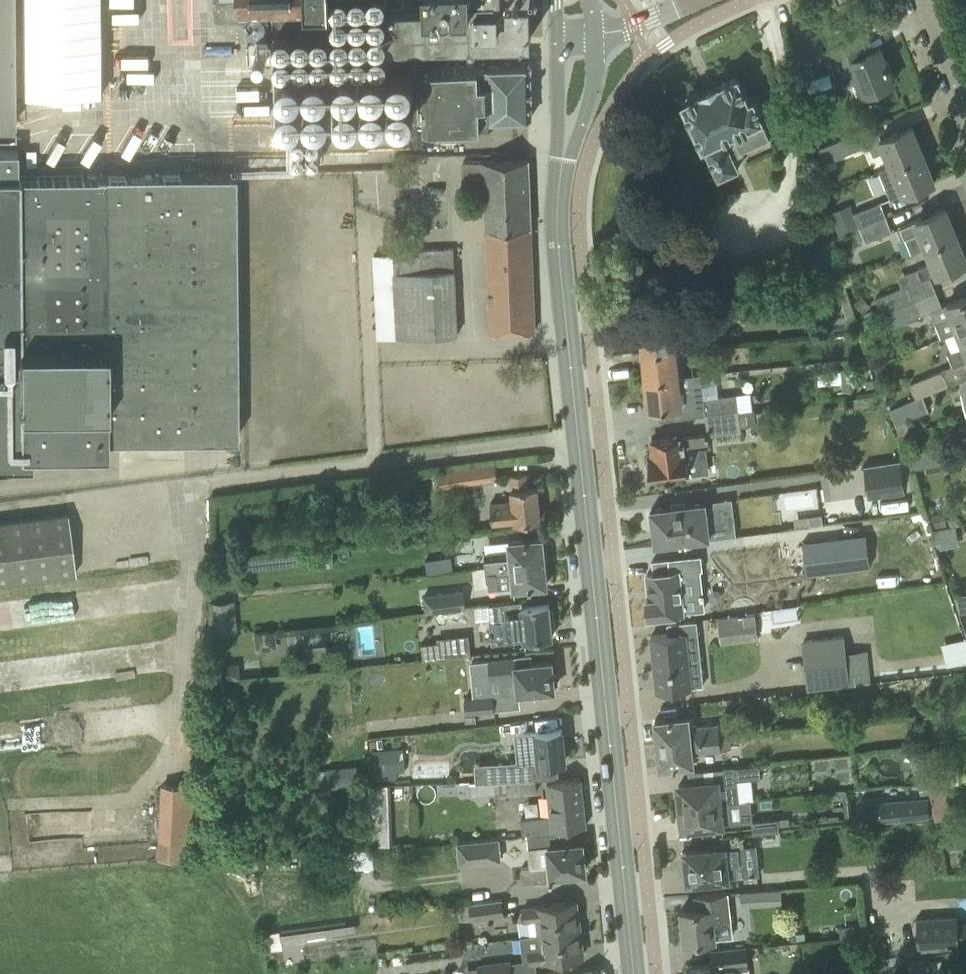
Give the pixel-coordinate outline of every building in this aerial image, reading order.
[(12,0),(0,0),(0,126),(14,126),(13,62),(12,29),(12,0)] [(12,29),(13,62),(21,62),(22,95),(103,93),(102,0),(20,0),(21,29),(12,29)] [(277,118),(419,115),(418,58),(412,59),(411,40),(530,38),(530,2),(533,2),(533,0),(273,0),(277,118)] [(821,34),(806,40),(810,50),(825,44),(821,34)] [(857,38),(826,50),(833,69),(836,76),(848,72),(851,80),(856,78),(863,94),(876,89),(894,81),(880,46),(873,49),(863,53),(857,38)] [(532,116),(530,64),(422,67),(424,127),(495,124),(494,117),(532,116)] [(770,137),(761,118),(762,117),(753,98),(749,100),(737,75),(698,94),(695,92),(688,95),(687,99),(683,101),(719,177),(739,168),(734,158),(742,154),(741,151),(770,137)] [(912,125),(893,133),(881,138),(876,125),(819,148),(821,163),(832,159),(868,144),(873,155),(885,151),(891,166),(923,153),(912,125)] [(278,149),(292,148),(290,131),(277,132),(278,149)] [(237,437),(234,173),(17,175),(17,150),(0,150),(0,463),(31,463),(31,454),(106,452),(106,438),(237,437)] [(923,153),(891,166),(879,171),(890,198),(902,194),(916,189),(935,181),(923,153)] [(535,331),(528,159),(484,160),(484,183),(464,184),(465,198),(485,197),(490,332),(535,331)] [(879,202),(854,212),(859,226),(885,216),(879,202)] [(900,227),(904,238),(905,238),(911,253),(926,247),(956,235),(945,208),(927,216),(915,220),(900,227)] [(891,231),(885,216),(859,226),(865,241),(891,231)] [(931,276),(937,273),(949,269),(965,262),(965,258),(956,235),(926,247),(932,262),(917,268),(921,279),(875,297),(882,313),(936,290),(931,276)] [(392,250),(392,253),(373,255),(377,338),(397,337),(457,334),(453,248),(392,250)] [(960,298),(942,305),(936,290),(882,313),(887,327),(930,310),(935,323),(941,338),(958,331),(965,328),(965,295),(960,298)] [(872,305),(865,296),(856,303),(863,312),(872,305)] [(675,348),(673,333),(689,331),(689,329),(704,328),(703,317),(641,323),(641,321),(639,322),(642,351),(675,348)] [(958,331),(964,346),(947,353),(952,365),(965,360),(965,328),(958,331)] [(692,357),(707,356),(706,344),(691,346),(692,357)] [(679,347),(675,348),(642,351),(645,379),(678,376),(676,361),(680,360),(679,347)] [(845,367),(848,389),(859,388),(857,366),(845,367)] [(948,384),(942,370),(910,383),(916,397),(922,395),(948,384)] [(710,383),(709,372),(694,374),(694,375),(678,376),(645,379),(648,409),(650,409),(650,407),(680,404),(702,398),(700,384),(710,383)] [(738,409),(736,393),(702,398),(704,414),(705,413),(738,409)] [(922,395),(916,397),(890,408),(896,423),(928,410),(922,395)] [(741,430),(740,427),(767,423),(765,408),(755,409),(754,408),(738,410),(738,409),(705,413),(708,432),(651,438),(653,458),(648,458),(650,476),(688,471),(685,448),(709,445),(708,434),(741,430)] [(905,490),(900,459),(863,464),(868,496),(905,490)] [(471,468),(439,472),(442,486),(473,482),(498,478),(496,464),(471,468)] [(527,473),(510,475),(513,500),(490,502),(492,523),(520,520),(520,521),(540,519),(537,486),(529,487),(527,473)] [(651,513),(648,513),(650,527),(653,526),(655,543),(657,542),(674,540),(674,542),(705,538),(705,536),(706,536),(709,536),(707,523),(716,522),(714,505),(705,506),(704,501),(702,501),(702,502),(653,508),(651,508),(651,513)] [(0,521),(0,583),(75,574),(68,512),(0,521)] [(821,515),(809,517),(810,524),(822,523),(821,515)] [(866,533),(802,542),(806,574),(870,566),(866,533)] [(544,561),(542,537),(509,540),(510,550),(484,553),(486,567),(544,561)] [(704,568),(703,554),(652,560),(653,573),(647,573),(650,598),(647,598),(649,615),(684,611),(679,571),(704,568)] [(456,556),(430,559),(431,573),(458,570),(456,556)] [(547,584),(544,561),(486,567),(487,581),(513,578),(514,588),(547,584)] [(464,590),(423,594),(425,611),(466,606),(464,590)] [(954,595),(960,613),(965,611),(965,592),(954,595)] [(238,633),(234,600),(210,603),(207,637),(238,633)] [(549,606),(549,604),(522,607),(521,601),(489,604),(490,618),(506,616),(509,640),(524,638),(524,639),(552,637),(550,618),(553,617),(552,607),(549,606)] [(31,622),(28,602),(0,606),(0,627),(31,622)] [(760,612),(764,633),(785,629),(781,608),(760,612)] [(757,637),(754,614),(718,619),(721,642),(757,637)] [(668,634),(651,636),(657,691),(691,688),(691,686),(703,685),(697,633),(698,633),(696,620),(677,622),(667,624),(668,634)] [(352,651),(372,651),(371,626),(352,627),(352,651)] [(271,645),(270,630),(255,631),(256,646),(271,645)] [(844,636),(802,640),(807,689),(849,684),(844,636)] [(450,657),(448,641),(422,644),(423,660),(450,657)] [(511,657),(488,659),(490,678),(500,677),(502,694),(518,692),(534,690),(554,688),(554,684),(557,684),(556,673),(553,674),(552,669),(551,660),(548,661),(531,662),(531,655),(511,657)] [(492,695),(465,698),(466,713),(494,710),(492,695)] [(730,736),(729,723),(689,726),(688,716),(655,720),(657,743),(730,736)] [(519,762),(493,763),(494,779),(535,778),(534,763),(539,763),(545,763),(565,760),(562,729),(542,731),(516,733),(519,762)] [(693,763),(692,753),(731,748),(730,736),(657,743),(660,767),(693,763)] [(379,747),(380,777),(410,776),(409,746),(379,747)] [(736,801),(735,780),(761,777),(759,765),(733,767),(715,769),(717,780),(679,784),(680,792),(675,792),(677,807),(734,801),(736,801)] [(494,779),(470,780),(471,791),(471,794),(496,793),(496,794),(536,792),(535,778),(494,779)] [(586,826),(581,778),(547,782),(550,815),(520,818),(522,832),(586,826)] [(928,782),(918,784),(920,794),(930,792),(928,782)] [(158,857),(191,859),(195,786),(161,784),(158,857)] [(927,798),(866,804),(868,822),(928,816),(927,798)] [(736,822),(734,801),(677,807),(678,821),(683,821),(683,828),(736,822)] [(779,831),(778,818),(752,821),(753,833),(779,831)] [(571,843),(570,831),(527,835),(529,849),(536,848),(538,866),(521,868),(522,881),(569,876),(569,872),(585,870),(582,842),(571,843)] [(502,859),(500,838),(477,840),(479,861),(502,859)] [(740,865),(738,847),(681,852),(683,870),(688,869),(689,882),(738,876),(737,866),(740,865)] [(349,850),(332,851),(333,869),(350,868),(349,850)] [(306,868),(327,867),(326,854),(323,855),(323,853),(306,854),(306,857),(300,857),(301,867),(306,867),(306,868)] [(760,900),(759,891),(740,892),(740,902),(760,900)] [(697,908),(681,910),(684,942),(704,940),(732,937),(727,892),(715,893),(695,895),(697,908)] [(502,899),(470,903),(472,919),(504,914),(502,899)] [(579,929),(576,901),(523,908),(524,920),(530,919),(532,934),(579,929)] [(916,918),(918,949),(959,946),(958,940),(965,939),(965,922),(957,923),(957,915),(916,918)] [(356,921),(270,933),(272,950),(283,948),(282,942),(357,931),(356,921)] [(579,929),(532,934),(520,936),(523,961),(510,963),(510,961),(478,965),(479,973),(536,973),(534,962),(583,956),(579,929)] [(735,971),(735,969),(748,967),(746,947),(719,950),(720,962),(706,963),(686,965),(687,973),(735,973),(735,971)]
